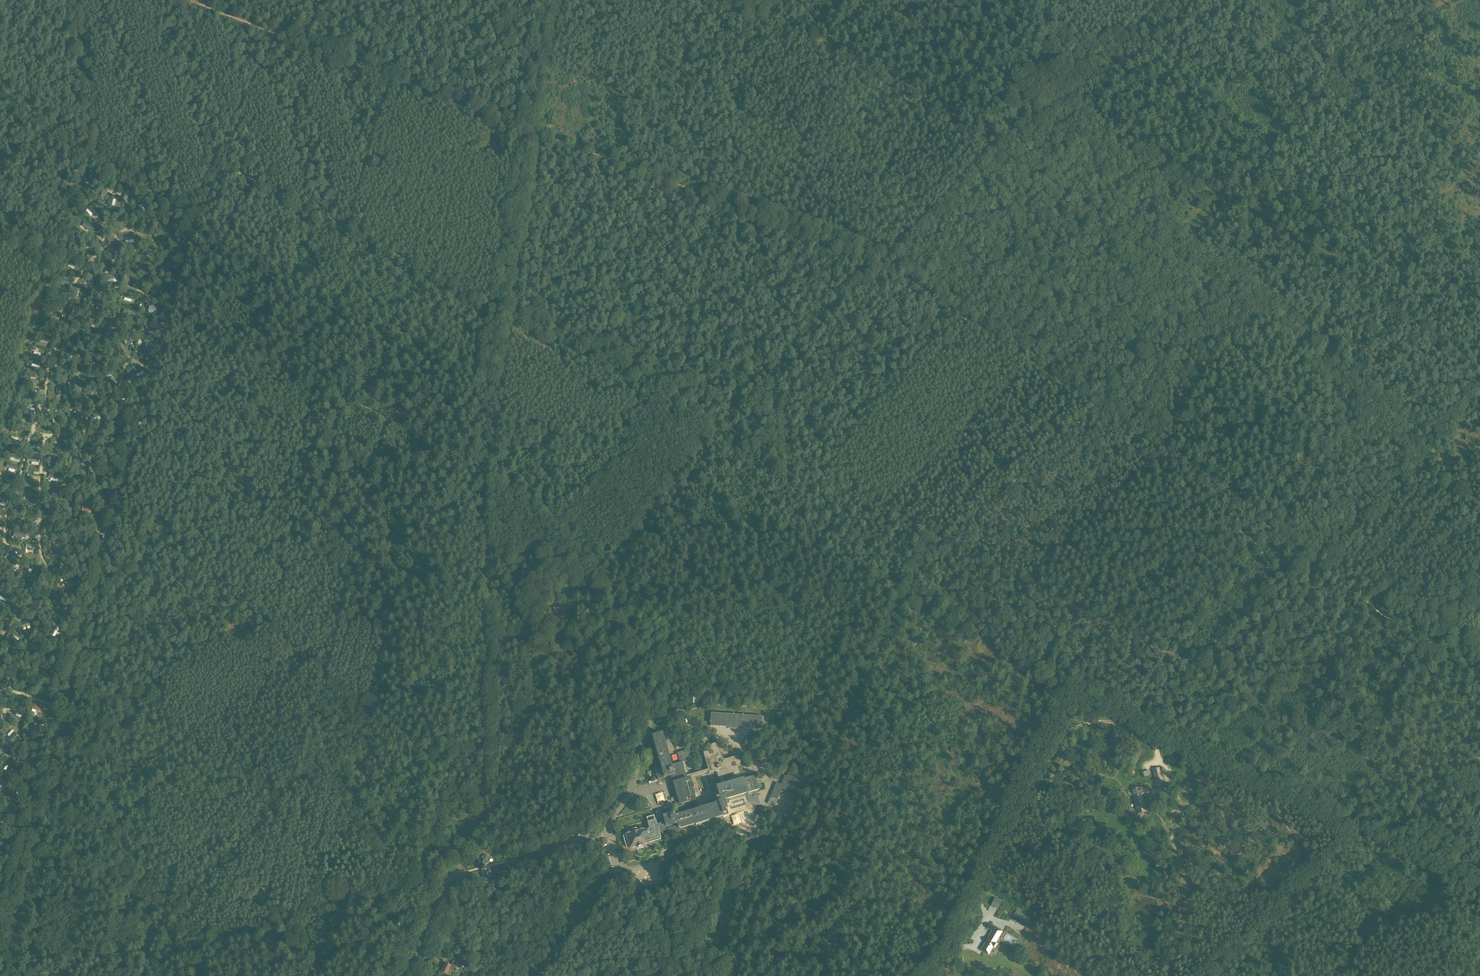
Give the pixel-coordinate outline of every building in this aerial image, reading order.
[(104,169),(97,178),(100,181),(108,172),(104,169)] [(86,177),(83,180),(92,187),(95,184),(86,177)] [(115,177),(109,184),(113,187),(118,180),(115,177)] [(128,189),(122,199),(126,201),(132,192),(128,189)] [(143,200),(134,211),(138,214),(147,204),(143,200)] [(91,206),(88,209),(96,217),(99,214),(91,206)] [(173,219),(169,225),(176,230),(181,224),(173,219)] [(85,222),(82,226),(92,231),(95,227),(85,222)] [(145,251),(136,258),(138,262),(148,255),(145,251)] [(71,260),(69,264),(79,270),(81,266),(71,260)] [(162,266),(160,269),(169,276),(171,273),(162,266)] [(98,306),(96,309),(104,315),(107,312),(98,306)] [(90,318),(88,322),(98,327),(100,323),(90,318)] [(147,325),(146,329),(157,333),(158,329),(147,325)] [(133,329),(128,339),(132,341),(137,331),(133,329)] [(89,332),(87,335),(96,341),(98,339),(89,332)] [(95,348),(88,357),(91,360),(98,351),(95,348)] [(145,374),(134,378),(136,382),(146,378),(145,374)] [(109,377),(105,380),(114,388),(117,385),(109,377)] [(110,399),(109,407),(120,409),(122,401),(110,399)] [(121,416),(116,419),(119,423),(120,422),(122,425),(126,422),(121,416)] [(61,439),(58,442),(64,451),(68,449),(61,439)] [(116,444),(111,441),(107,449),(115,453),(117,448),(115,446),(116,444)] [(77,458),(73,460),(80,470),(83,468),(81,464),(80,464),(77,458)] [(108,479),(115,473),(109,465),(101,472),(108,479)] [(92,508),(83,506),(80,515),(89,517),(92,508)] [(69,522),(67,528),(73,530),(75,524),(69,522)] [(80,541),(77,551),(78,552),(83,553),(84,550),(85,550),(86,547),(85,547),(87,543),(82,542),(80,541)] [(54,546),(51,553),(59,557),(62,550),(54,546)] [(12,552),(5,561),(8,563),(16,555),(12,552)] [(16,558),(10,565),(14,568),(17,563),(21,566),(23,563),(20,561),(16,558)] [(27,563),(21,570),(24,573),(31,565),(27,563)] [(69,563),(68,566),(66,565),(65,570),(71,572),(74,565),(69,563)] [(64,580),(67,587),(75,584),(72,577),(64,580)] [(0,593),(0,596),(9,601),(11,597),(1,592),(0,593)] [(68,607),(64,605),(58,617),(62,619),(68,607)] [(51,621),(49,624),(55,628),(51,635),(55,637),(61,627),(57,625),(51,621)] [(14,629),(12,633),(21,639),(24,636),(14,629)] [(34,640),(32,643),(41,648),(43,645),(34,640)] [(45,669),(39,673),(44,683),(51,679),(50,676),(49,676),(45,669)] [(17,672),(12,680),(15,682),(20,674),(17,672)] [(49,689),(40,687),(38,694),(47,697),(49,689)] [(33,704),(31,709),(42,712),(43,707),(33,704)] [(711,713),(710,726),(728,727),(728,728),(743,729),(743,728),(762,729),(763,716),(711,713)] [(43,727),(37,721),(31,728),(38,733),(43,727)] [(14,731),(6,740),(9,743),(17,735),(14,731)] [(630,833),(629,833),(627,833),(627,834),(626,834),(630,848),(631,848),(633,848),(634,848),(635,847),(636,846),(636,847),(642,845),(642,844),(643,844),(644,844),(646,844),(647,843),(649,843),(649,842),(661,839),(660,837),(659,833),(659,832),(667,829),(668,833),(680,830),(679,828),(695,823),(696,824),(707,821),(707,820),(729,814),(726,804),(729,803),(728,798),(759,789),(755,775),(724,784),(722,777),(739,772),(738,767),(742,760),(740,755),(724,759),(722,758),(717,742),(712,744),(708,750),(703,752),(708,769),(686,776),(682,762),(694,759),(691,749),(677,753),(680,762),(671,765),(662,733),(653,736),(662,768),(655,771),(658,779),(670,775),(672,782),(669,783),(677,808),(678,815),(675,815),(674,812),(663,816),(664,819),(656,822),(655,819),(655,820),(654,815),(647,817),(650,829),(645,830),(644,829),(643,829),(642,829),(641,829),(640,830),(638,831),(637,829),(632,831),(632,833),(630,833)] [(30,759),(24,756),(21,763),(26,766),(30,759)] [(1159,768),(1153,769),(1155,776),(1157,785),(1160,785),(1164,784),(1159,768)] [(777,783),(768,804),(775,807),(782,792),(800,800),(807,784),(796,779),(798,774),(790,771),(788,777),(785,775),(781,785),(777,783)] [(15,778),(14,779),(21,784),(26,777),(19,772),(18,773),(15,778)] [(15,785),(13,789),(23,794),(25,791),(15,785)] [(1147,785),(1132,789),(1138,809),(1145,807),(1144,805),(1142,797),(1143,797),(1145,795),(1144,794),(1149,793),(1147,785)] [(6,807),(14,811),(17,805),(12,803),(9,802),(6,807)] [(604,817),(599,826),(605,829),(610,821),(604,817)] [(486,867),(485,864),(489,863),(486,855),(478,857),(481,868),(485,878),(492,876),(490,868),(486,869),(486,867)] [(1001,902),(995,899),(992,904),(998,907),(1001,902)] [(1012,916),(1026,926),(1031,920),(1017,910),(1012,916)] [(988,937),(988,938),(985,942),(985,943),(982,947),(981,950),(984,952),(985,949),(989,952),(992,946),(993,947),(996,942),(1002,931),(989,923),(987,928),(992,931),(988,938),(988,937)] [(461,968),(463,964),(454,959),(452,963),(461,968)] [(454,970),(455,967),(446,963),(442,972),(447,974),(450,968),(454,970)]
